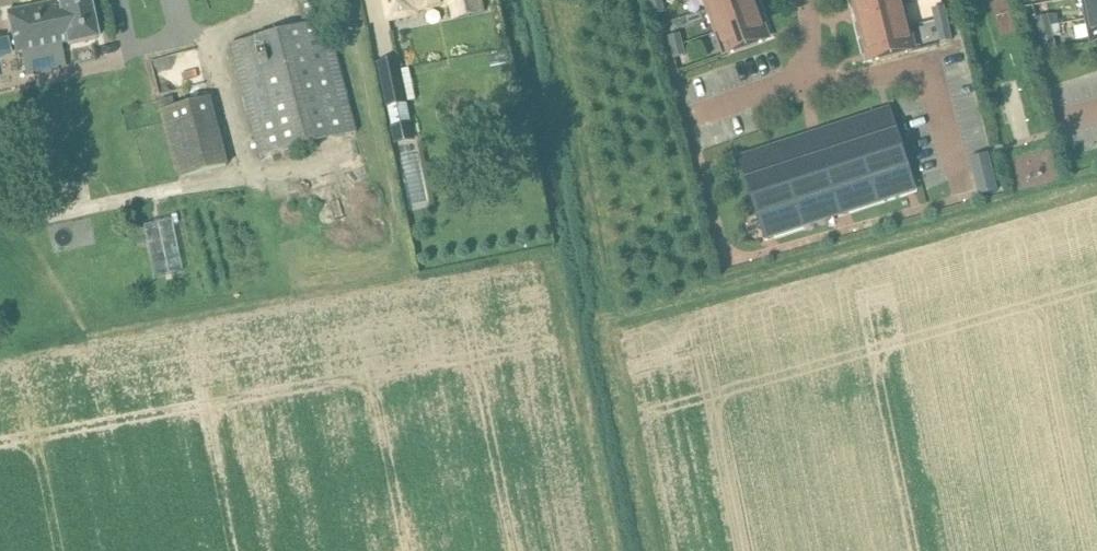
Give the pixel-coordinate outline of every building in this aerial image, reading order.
[(97,39),(89,0),(58,0),(58,1),(7,12),(16,54),(67,44),(68,45),(97,39)] [(231,44),(261,157),(357,131),(327,19),(326,19),(321,0),(319,0),(300,5),(305,25),(231,44)] [(387,17),(471,0),(384,0),(387,17)] [(711,8),(735,0),(708,0),(711,8)] [(752,0),(735,0),(711,8),(719,31),(758,17),(752,0)] [(861,14),(900,4),(899,0),(857,0),(861,14)] [(1091,18),(1096,17),(1096,0),(1087,0),(1091,18)] [(661,1),(650,4),(653,15),(664,12),(661,1)] [(900,4),(861,14),(866,37),(906,27),(900,4)] [(935,19),(946,17),(944,6),(933,9),(935,19)] [(1036,18),(1039,29),(1050,26),(1047,15),(1036,18)] [(758,17),(719,31),(728,54),(766,40),(758,17)] [(949,27),(946,17),(935,19),(938,30),(949,27)] [(1050,26),(1039,29),(1042,39),(1046,54),(1047,54),(1052,53),(1057,51),(1056,49),(1053,37),(1053,36),(1050,26)] [(906,27),(866,37),(872,61),(912,51),(906,27)] [(671,47),(682,44),(679,34),(668,36),(671,47)] [(682,44),(671,47),(674,58),(685,55),(682,44)] [(398,59),(378,63),(387,106),(391,125),(395,144),(415,140),(407,102),(401,70),(398,59)] [(179,179),(229,164),(213,96),(176,106),(173,97),(159,101),(161,110),(159,111),(165,130),(179,179)] [(865,161),(904,149),(893,115),(883,118),(882,116),(866,121),(867,123),(854,127),(865,161)] [(817,140),(828,173),(865,161),(854,127),(841,132),(841,130),(825,135),(826,137),(817,140)] [(792,148),(779,152),(790,186),(828,173),(817,140),(808,143),(807,140),(791,146),(792,148)] [(904,149),(865,161),(876,195),(889,191),(890,193),(905,188),(905,186),(915,182),(904,149)] [(740,165),(751,198),(790,186),(779,152),(766,156),(766,154),(750,159),(751,161),(740,165)] [(971,158),(980,195),(997,191),(988,153),(971,158)] [(828,173),(839,207),(848,204),(848,207),(864,201),(863,199),(876,195),(865,161),(828,173)] [(828,173),(790,186),(801,220),(814,215),(815,218),(830,212),(830,210),(839,207),(828,173)] [(788,224),(801,220),(790,186),(751,198),(762,232),(773,229),(773,231),(789,226),(788,224)]
